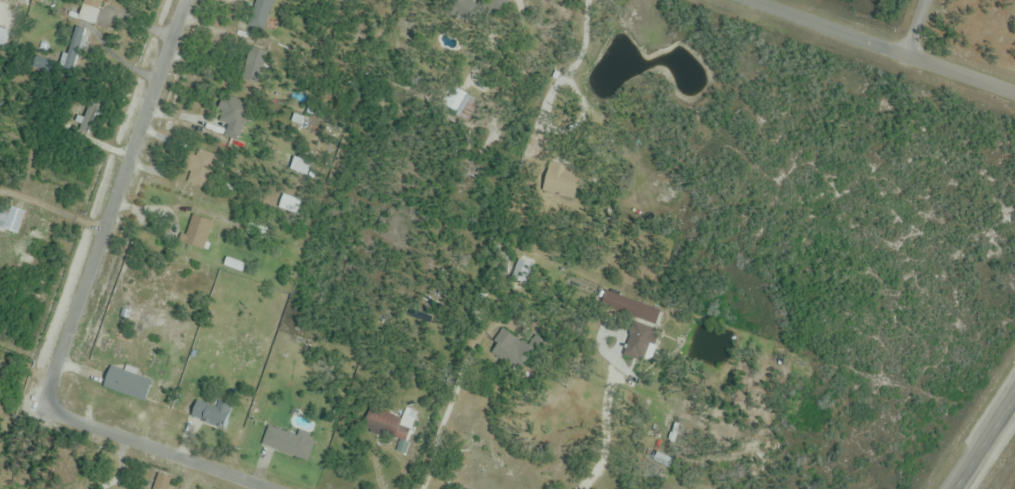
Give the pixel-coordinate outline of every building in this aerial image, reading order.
[(103,0),(84,0),(78,20),(95,25),(103,0)] [(257,8),(273,11),(276,0),(258,0),(257,8)] [(478,0),(459,0),(461,9),(479,5),(478,0)] [(264,75),(264,50),(248,50),(248,75),(264,75)] [(478,103),(454,87),(441,105),(465,122),(478,103)] [(223,95),(214,121),(224,124),(220,135),(239,141),(251,105),(223,95)] [(187,182),(207,189),(218,157),(198,150),(196,157),(187,153),(181,170),(191,173),(187,182)] [(581,175),(551,164),(542,189),(572,201),(581,175)] [(2,211),(0,215),(0,228),(15,235),(25,213),(11,207),(8,214),(2,211)] [(190,246),(203,251),(213,222),(200,218),(190,246)] [(524,291),(536,267),(520,260),(509,284),(524,291)] [(605,291),(599,308),(657,327),(662,310),(605,291)] [(629,351),(653,351),(653,326),(629,326),(629,351)] [(491,354),(514,365),(526,339),(502,329),(491,354)] [(102,388),(145,403),(152,381),(109,366),(102,388)] [(189,418),(222,432),(233,408),(222,403),(219,410),(196,401),(189,418)] [(403,418),(369,408),(363,429),(406,443),(416,413),(405,410),(403,418)] [(314,437),(298,431),(295,436),(268,426),(261,446),(305,462),(314,437)] [(170,480),(158,476),(155,488),(168,488),(170,480)]
